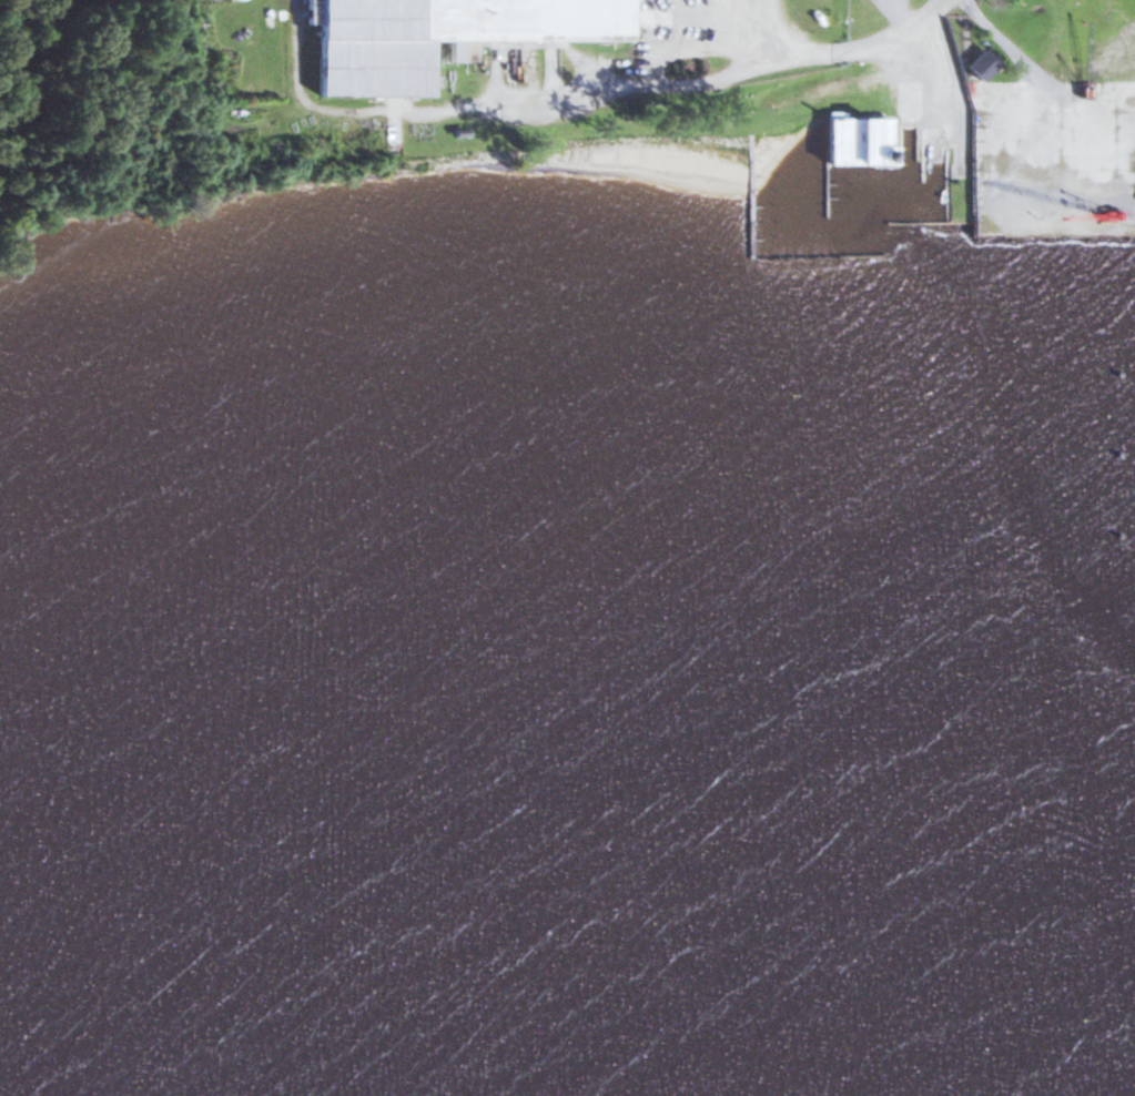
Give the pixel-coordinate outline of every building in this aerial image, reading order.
[(624,0),(303,0),(303,25),(314,25),(314,97),(427,98),(427,41),(624,42),(624,0)] [(996,64),(980,49),(963,67),(979,82),(996,64)] [(823,163),(887,163),(888,118),(823,118),(823,163)]
